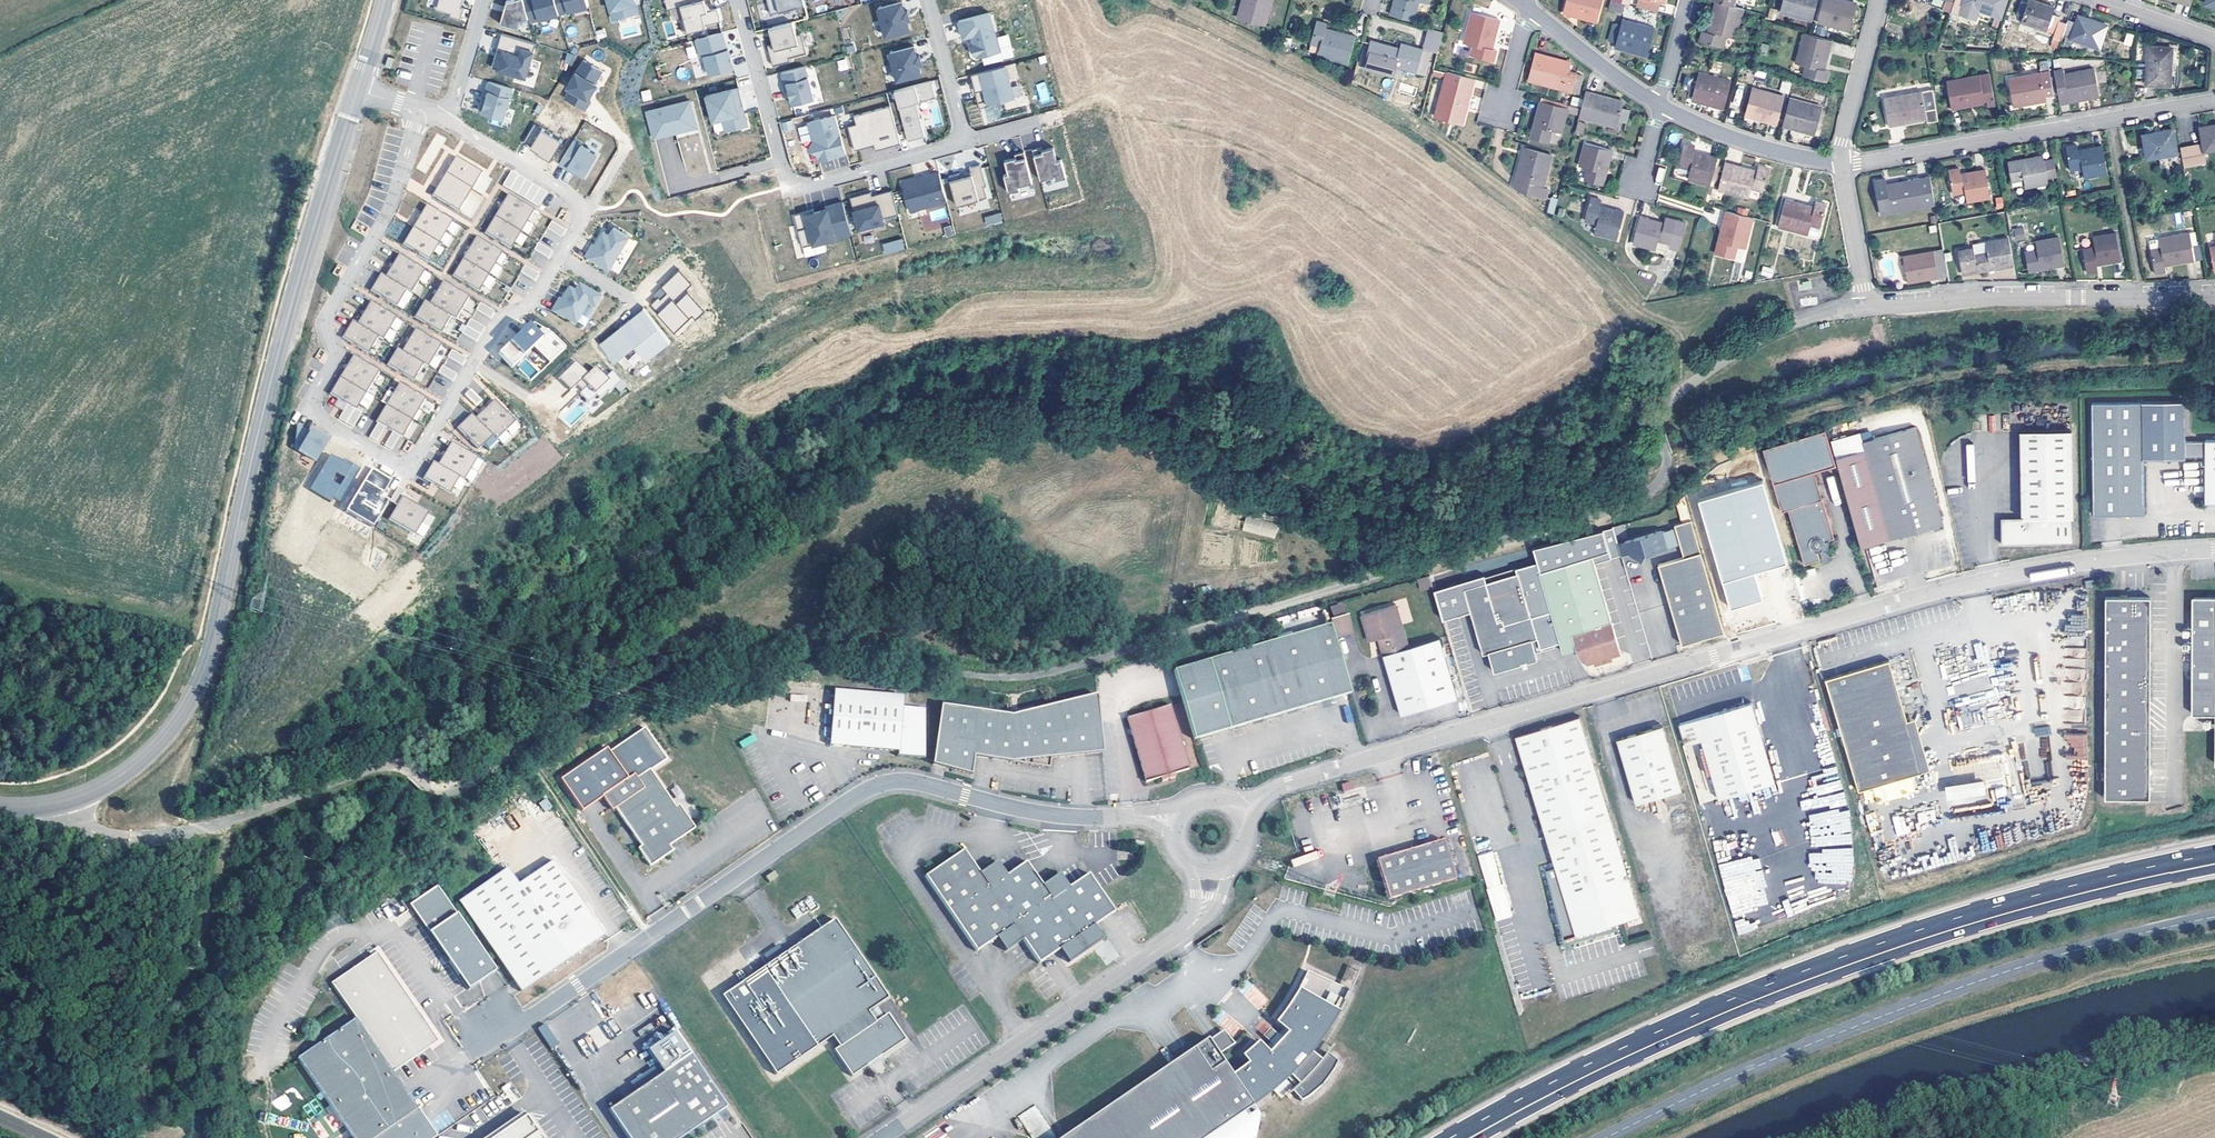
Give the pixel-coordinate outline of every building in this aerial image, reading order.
[(433,16),(448,20),(447,23),(458,26),(461,15),(458,14),(461,4),(458,4),(459,0),(438,0),(433,16)] [(538,1),(529,3),(520,6),(526,24),(527,28),(556,20),(551,0),(537,0),(538,1)] [(556,20),(586,12),(582,0),(551,0),(556,20)] [(610,25),(626,21),(624,12),(633,9),(630,0),(603,0),(610,25)] [(660,2),(664,16),(677,13),(680,24),(676,25),(681,40),(703,34),(702,31),(718,27),(714,14),(704,17),(701,6),(707,5),(706,0),(667,0),(660,2)] [(802,10),(799,0),(763,0),(768,19),(802,10)] [(1264,26),(1271,0),(1244,0),(1239,18),(1264,26)] [(1414,19),(1419,1),(1428,3),(1429,0),(1395,0),(1392,14),(1414,19)] [(1597,22),(1602,0),(1569,0),(1566,11),(1590,17),(1589,20),(1597,22)] [(1608,8),(1623,12),(1626,3),(1613,0),(1610,0),(1608,8)] [(1813,20),(1818,0),(1784,0),(1780,12),(1813,20)] [(1849,30),(1856,5),(1837,0),(1824,0),(1819,22),(1849,30)] [(1950,12),(1954,0),(1947,0),(1943,10),(1950,12)] [(1950,12),(1957,15),(1961,4),(2002,17),(2007,0),(1954,0),(1950,12)] [(2067,23),(2059,20),(2060,17),(2052,14),(2054,7),(2033,0),(2028,0),(2021,23),(2054,34),(2053,37),(2062,40),(2063,35),(2067,23)] [(518,26),(526,24),(520,6),(520,3),(503,8),(497,30),(515,36),(518,26)] [(875,14),(883,41),(907,35),(904,26),(907,25),(904,15),(902,16),(899,7),(875,14)] [(1698,41),(1722,48),(1726,35),(1736,37),(1742,14),(1714,7),(1712,16),(1716,17),(1712,32),(1702,30),(1698,41)] [(624,12),(626,21),(635,18),(633,9),(624,12)] [(1471,54),(1494,60),(1497,49),(1491,47),(1498,19),(1472,12),(1464,42),(1473,45),(1471,54)] [(2067,23),(2063,35),(2070,38),(2070,39),(2099,49),(2107,25),(2077,15),(2075,22),(2068,19),(2067,23)] [(987,17),(956,26),(960,43),(968,41),(970,48),(968,51),(971,60),(974,62),(981,60),(997,56),(994,42),(987,17)] [(1622,46),(1649,53),(1656,27),(1623,19),(1615,48),(1621,49),(1622,46)] [(1317,56),(1347,64),(1353,36),(1326,30),(1328,23),(1316,20),(1310,43),(1319,46),(1317,56)] [(793,40),(790,27),(766,34),(770,49),(772,55),(766,56),(770,72),(788,67),(787,63),(804,59),(801,47),(796,49),(793,40)] [(1803,76),(1826,83),(1829,70),(1820,68),(1825,47),(1830,49),(1832,41),(1804,33),(1796,63),(1805,65),(1803,76)] [(2132,46),(2133,34),(2126,33),(2124,45),(2132,46)] [(719,38),(693,45),(698,63),(701,62),(706,81),(731,75),(725,55),(723,56),(719,38)] [(1005,39),(994,42),(997,56),(981,60),(983,67),(1010,60),(1005,39)] [(533,50),(501,40),(496,57),(500,58),(499,64),(492,62),(489,74),(523,84),(533,50)] [(501,40),(499,40),(492,62),(499,64),(500,58),(496,57),(501,40)] [(1393,76),(1396,66),(1405,68),(1406,73),(1413,74),(1418,72),(1424,49),(1401,43),(1398,50),(1371,43),(1364,68),(1393,76)] [(2146,84),(2170,86),(2172,47),(2148,46),(2146,84)] [(1431,51),(1424,49),(1418,72),(1425,73),(1431,51)] [(887,58),(895,86),(919,79),(916,71),(919,70),(917,60),(914,61),(911,52),(887,58)] [(1530,81),(1573,92),(1578,72),(1569,69),(1571,64),(1537,54),(1530,81)] [(394,59),(388,57),(385,67),(391,69),(394,59)] [(847,58),(837,60),(838,70),(849,69),(847,58)] [(573,61),(565,59),(562,68),(568,70),(573,61)] [(2009,79),(2014,107),(2024,106),(2023,103),(2045,98),(2045,95),(2053,93),(2048,60),(2039,61),(2041,73),(2009,79)] [(599,77),(581,66),(564,93),(568,95),(562,104),(582,116),(588,107),(586,105),(583,104),(592,89),(599,77)] [(1012,68),(1003,70),(1007,85),(1015,82),(1012,68)] [(2054,70),(2060,102),(2099,95),(2095,69),(2065,74),(2064,69),(2054,70)] [(1003,70),(968,80),(973,97),(981,95),(983,101),(982,101),(984,111),(1012,103),(1007,85),(1003,70)] [(1461,123),(1474,78),(1449,71),(1447,78),(1446,79),(1436,117),(1461,123)] [(803,72),(778,78),(781,90),(784,89),(786,97),(790,110),(811,105),(803,72)] [(1718,107),(1724,109),(1732,81),(1699,72),(1693,95),(1719,102),(1718,107)] [(1946,82),(1952,110),(1960,108),(1960,105),(1994,100),(1990,74),(1946,82)] [(1046,81),(1035,84),(1040,103),(1050,101),(1046,81)] [(929,86),(892,96),(905,147),(922,142),(913,108),(933,103),(929,86)] [(510,95),(486,88),(483,97),(486,98),(483,107),(479,120),(501,126),(510,95)] [(1772,123),(1777,124),(1784,96),(1752,88),(1746,112),(1772,119),(1772,123)] [(595,90),(592,89),(583,104),(586,105),(595,90)] [(641,91),(643,101),(652,100),(650,89),(641,91)] [(1884,98),(1889,127),(1896,126),(1895,124),(1927,118),(1928,123),(1939,121),(1932,89),(1922,91),(1884,98)] [(1594,92),(1587,120),(1618,127),(1625,100),(1594,92)] [(736,94),(703,103),(710,128),(720,126),(723,136),(724,138),(744,132),(740,120),(735,121),(732,109),(739,107),(736,94)] [(1822,106),(1790,98),(1783,126),(1798,130),(1799,128),(1815,132),(1822,106)] [(1531,136),(1549,140),(1552,129),(1562,132),(1568,109),(1541,102),(1531,136)] [(687,107),(643,119),(651,146),(674,140),(672,135),(692,129),(687,107)] [(898,149),(888,111),(851,121),(854,129),(846,132),(852,156),(872,150),(878,149),(879,154),(898,149)] [(780,123),(783,132),(794,128),(791,120),(780,123)] [(843,160),(833,120),(806,128),(811,146),(806,155),(815,160),(817,167),(831,163),(830,161),(834,160),(835,162),(843,160)] [(2214,149),(2214,124),(2200,127),(2202,143),(2181,147),(2184,165),(2206,161),(2204,151),(2214,149)] [(720,126),(710,128),(712,139),(723,136),(720,126)] [(672,135),(674,140),(694,134),(692,129),(672,135)] [(2147,158),(2177,153),(2173,129),(2143,134),(2147,158)] [(561,149),(532,130),(521,148),(528,152),(528,153),(535,158),(535,159),(548,167),(561,149)] [(1585,179),(1603,184),(1612,149),(1586,142),(1580,165),(1588,168),(1585,179)] [(1688,178),(1710,184),(1717,157),(1695,151),(1696,145),(1685,142),(1678,165),(1690,168),(1688,178)] [(2084,178),(2107,173),(2102,145),(2093,147),(2094,150),(2079,152),(2078,144),(2066,147),(2070,170),(2081,167),(2084,178)] [(595,161),(571,147),(556,170),(565,175),(566,173),(573,177),(582,182),(595,161)] [(1522,191),(1546,197),(1548,187),(1543,186),(1552,154),(1526,147),(1517,180),(1524,182),(1522,191)] [(1040,151),(1029,154),(1038,184),(1052,180),(1053,184),(1064,181),(1059,163),(1055,165),(1051,151),(1044,153),(1045,156),(1041,157),(1040,154),(1040,151)] [(2048,177),(2056,175),(2053,157),(2044,159),(2043,154),(2034,156),(2035,158),(2008,163),(2011,181),(2023,178),(2025,187),(2049,183),(2048,177)] [(1030,186),(1022,156),(1012,158),(1013,162),(1014,165),(1010,166),(1009,163),(1002,165),(1006,178),(1001,179),(1006,197),(1017,194),(1016,190),(1030,186)] [(1725,162),(1718,188),(1747,196),(1750,187),(1763,190),(1769,166),(1758,164),(1756,170),(1725,162)] [(479,181),(453,165),(430,203),(456,219),(479,181)] [(1967,202),(1990,198),(1985,168),(1975,170),(1976,173),(1961,176),(1960,168),(1949,170),(1953,195),(1965,193),(1967,202)] [(537,207),(547,193),(512,169),(502,183),(537,207)] [(984,191),(978,169),(967,172),(968,178),(962,179),(962,182),(958,183),(958,181),(957,178),(946,181),(955,211),(985,202),(982,191),(984,191)] [(1880,213),(1936,203),(1931,175),(1907,180),(1907,183),(1887,187),(1885,179),(1875,181),(1880,213)] [(945,206),(937,178),(922,182),(923,185),(914,187),(913,185),(899,188),(907,215),(922,211),(922,213),(945,206)] [(889,196),(874,200),(875,204),(871,205),(870,201),(869,197),(848,203),(858,239),(873,235),(872,230),(883,227),(881,224),(896,219),(889,196)] [(1593,231),(1615,238),(1623,210),(1615,208),(1615,210),(1600,206),(1602,199),(1591,196),(1584,220),(1595,223),(1593,231)] [(1994,198),(1996,209),(2004,208),(2001,196),(1994,198)] [(506,200),(482,240),(509,256),(532,216),(506,200)] [(1785,200),(1778,225),(1817,236),(1827,203),(1816,200),(1814,207),(1785,200)] [(793,224),(801,252),(849,239),(840,208),(824,212),(824,215),(811,219),(793,224)] [(1746,248),(1755,218),(1726,210),(1715,253),(1735,258),(1738,245),(1746,248)] [(451,227),(424,212),(401,251),(427,267),(451,227)] [(984,216),(985,225),(1002,222),(1001,213),(984,216)] [(1668,248),(1678,251),(1686,221),(1665,216),(1663,223),(1647,218),(1647,216),(1641,214),(1634,243),(1655,249),(1658,239),(1670,242),(1668,248)] [(810,215),(792,220),(793,224),(811,219),(810,215)] [(606,222),(601,230),(608,234),(613,226),(606,222)] [(946,237),(954,235),(952,225),(944,227),(946,237)] [(550,227),(545,234),(560,242),(564,235),(550,227)] [(2023,227),(2013,229),(2015,241),(2025,239),(2023,227)] [(2195,260),(2202,259),(2199,244),(2192,245),(2190,232),(2160,237),(2162,248),(2151,250),(2155,273),(2166,271),(2164,263),(2185,260),(2186,263),(2195,262),(2195,260)] [(2111,263),(2122,261),(2117,233),(2094,237),(2095,246),(2082,249),(2086,273),(2098,271),(2097,263),(2111,260),(2111,263)] [(607,275),(626,243),(611,234),(607,241),(601,238),(593,250),(591,249),(584,261),(607,275)] [(2054,268),(2064,266),(2060,237),(2036,241),(2037,251),(2025,253),(2028,270),(2053,266),(2054,268)] [(1978,272),(2013,267),(2008,238),(1985,242),(1987,252),(1975,254),(1974,248),(1958,251),(1961,271),(1977,268),(1978,272)] [(500,259),(474,243),(450,282),(477,298),(500,259)] [(903,254),(900,245),(892,247),(894,256),(903,254)] [(894,256),(892,247),(881,250),(884,259),(894,256)] [(536,249),(532,256),(546,265),(550,258),(536,249)] [(1902,257),(1907,283),(1938,278),(1934,251),(1902,257)] [(423,277),(397,261),(383,283),(378,280),(368,297),(395,313),(405,297),(409,300),(423,277)] [(1772,278),(1773,268),(1762,266),(1760,276),(1772,278)] [(523,272),(518,279),(533,288),(537,281),(523,272)] [(678,273),(654,296),(658,300),(651,306),(658,313),(656,315),(674,334),(692,317),(695,320),(704,312),(683,290),(689,285),(678,273)] [(412,324),(439,340),(449,323),(454,326),(467,303),(441,287),(427,310),(423,307),(412,324)] [(591,315),(597,305),(576,292),(572,299),(566,295),(559,307),(557,306),(549,318),(572,332),(584,312),(591,315)] [(395,324),(368,308),(355,330),(350,328),(340,345),(367,360),(376,344),(381,347),(395,324)] [(478,310),(474,317),(488,325),(492,318),(478,310)] [(619,332),(598,349),(613,368),(633,352),(635,354),(645,366),(669,347),(645,318),(622,336),(619,332)] [(469,326),(460,340),(474,348),(483,334),(469,326)] [(426,374),(440,351),(414,335),(400,357),(395,355),(385,372),(412,387),(421,371),(426,374)] [(547,371),(563,355),(549,341),(540,336),(530,344),(523,336),(495,360),(510,375),(531,355),(547,371)] [(633,352),(613,368),(615,370),(635,354),(633,352)] [(450,357),(446,364),(460,372),(464,365),(450,357)] [(351,362),(328,401),(346,412),(354,417),(358,411),(365,415),(371,405),(364,400),(378,378),(351,362)] [(577,400),(586,410),(594,403),(597,406),(605,398),(607,400),(619,388),(610,378),(603,385),(593,374),(586,381),(574,368),(556,385),(568,398),(576,391),(581,396),(577,400)] [(441,373),(436,380),(451,388),(455,381),(441,373)] [(424,405),(397,390),(374,429),(376,430),(383,434),(391,439),(398,443),(401,445),(424,405)] [(469,397),(463,402),(474,414),(480,408),(469,397)] [(2185,459),(2185,455),(2184,442),(2184,402),(2092,403),(2092,515),(2142,514),(2142,459),(2185,459)] [(513,430),(492,408),(473,426),(469,422),(455,435),(476,458),(481,453),(487,459),(496,450),(494,448),(513,430)] [(354,417),(346,412),(337,426),(351,435),(360,420),(354,417)] [(1944,524),(1917,429),(1862,443),(1864,450),(1837,458),(1862,548),(1944,524)] [(383,434),(376,430),(367,445),(374,449),(383,434)] [(1774,484),(1814,472),(1836,465),(1826,431),(1763,449),(1774,484)] [(2079,544),(2079,433),(2025,433),(2026,520),(2005,520),(2005,546),(2079,544)] [(314,470),(327,449),(314,442),(313,444),(295,434),(292,456),(314,470)] [(398,443),(391,439),(382,453),(389,458),(398,443)] [(2185,455),(2204,456),(2204,503),(2214,503),(2214,441),(2184,442),(2185,455)] [(451,443),(438,466),(459,479),(464,482),(478,459),(451,443)] [(433,463),(423,479),(449,495),(459,479),(438,466),(433,463)] [(339,510),(358,477),(342,467),(339,472),(327,465),(309,495),(330,508),(331,506),(339,510)] [(373,522),(391,478),(367,468),(349,512),(373,522)] [(1835,539),(1814,472),(1774,484),(1782,512),(1788,509),(1804,564),(1819,560),(1817,552),(1818,552),(1823,549),(1826,552),(1829,547),(1828,541),(1835,539)] [(388,508),(395,513),(400,505),(404,498),(397,494),(388,508)] [(1676,503),(1680,522),(1690,520),(1686,500),(1676,503)] [(395,513),(386,528),(413,543),(427,520),(400,505),(395,513)] [(1246,515),(1242,530),(1275,539),(1279,524),(1246,515)] [(1724,632),(1691,521),(1674,526),(1683,558),(1658,565),(1682,644),(1724,632)] [(1536,563),(1539,573),(1591,557),(1619,548),(1618,545),(1613,528),(1533,549),(1536,563)] [(1662,532),(1618,545),(1619,548),(1621,554),(1622,557),(1630,555),(1643,562),(1647,556),(1646,553),(1651,551),(1652,554),(1668,549),(1662,532)] [(1591,557),(1593,564),(1621,554),(1619,548),(1591,557)] [(1832,559),(1826,552),(1823,549),(1818,552),(1824,564),(1829,562),(1832,559)] [(1591,557),(1539,573),(1551,612),(1561,642),(1563,652),(1575,649),(1581,659),(1585,662),(1599,659),(1600,662),(1611,658),(1610,655),(1619,652),(1593,564),(1591,557)] [(1442,622),(1471,613),(1484,655),(1495,652),(1501,671),(1533,661),(1528,642),(1538,639),(1531,618),(1551,612),(1539,573),(1536,563),(1484,578),(1483,576),(1433,591),(1442,622)] [(1432,589),(1429,577),(1416,580),(1420,592),(1432,589)] [(2152,800),(2151,598),(2106,599),(2107,800),(2152,800)] [(2195,599),(2195,718),(2214,718),(2214,599),(2195,599)] [(1333,616),(1346,611),(1343,602),(1330,606),(1333,616)] [(1408,649),(1396,607),(1362,617),(1369,640),(1378,637),(1401,716),(1457,699),(1439,640),(1408,649)] [(1531,618),(1538,639),(1541,648),(1561,642),(1551,612),(1531,618)] [(1353,634),(1348,618),(1340,620),(1335,621),(1331,623),(1332,625),(1336,639),(1353,634)] [(1321,703),(1352,693),(1336,639),(1332,625),(1175,673),(1195,741),(1255,723),(1321,703)] [(1827,680),(1860,791),(1923,771),(1908,720),(1899,690),(1897,684),(1890,661),(1827,680)] [(904,697),(833,692),(829,747),(898,753),(897,758),(925,760),(925,710),(903,708),(904,697)] [(1011,719),(940,708),(931,770),(970,776),(973,758),(1049,769),(1051,761),(1103,755),(1097,698),(1011,719)] [(1774,781),(1752,702),(1696,718),(1680,723),(1686,745),(1702,740),(1720,798),(1774,781)] [(1170,708),(1128,721),(1146,783),(1189,770),(1170,708)] [(1576,934),(1639,914),(1579,718),(1515,738),(1567,906),(1570,916),(1576,934)] [(1931,769),(1915,718),(1908,720),(1923,771),(1931,769)] [(1681,788),(1662,725),(1617,739),(1636,802),(1681,788)] [(583,812),(604,798),(614,811),(617,809),(643,847),(640,849),(652,867),(675,851),(671,846),(697,828),(680,805),(677,807),(652,771),(668,760),(646,728),(610,752),(608,748),(561,780),(583,812)] [(2073,746),(2073,756),(2087,756),(2087,734),(2065,734),(2065,747),(2073,746)] [(1984,783),(1946,786),(1947,803),(1985,800),(1984,783)] [(545,812),(553,807),(547,797),(539,802),(545,812)] [(1456,880),(1444,841),(1378,861),(1389,900),(1456,880)] [(1854,883),(1853,849),(1811,850),(1812,884),(1854,883)] [(1041,887),(1024,863),(1005,876),(995,863),(981,873),(978,875),(962,851),(925,876),(976,951),(997,937),(999,940),(1006,951),(1023,939),(1040,963),(1059,949),(1062,952),(1069,963),(1103,939),(1096,929),(1094,927),(1114,912),(1087,875),(1068,888),(1058,875),(1045,884),(1041,887)] [(1477,855),(1495,921),(1511,917),(1493,851),(1477,855)] [(604,935),(553,860),(519,884),(508,869),(460,901),(522,991),(604,935)] [(496,970),(438,885),(410,903),(468,989),(482,980),(496,970)] [(1570,916),(1567,906),(1560,908),(1562,918),(1570,916)] [(1747,918),(1734,922),(1738,935),(1751,931),(1747,918)] [(886,999),(833,922),(722,996),(774,1075),(832,1038),(839,1048),(833,1052),(852,1078),(867,1067),(882,1056),(905,1040),(887,1015),(882,1018),(875,1024),(867,1013),(875,1007),(886,999)] [(367,952),(369,955),(375,951),(430,1033),(427,1047),(430,1051),(442,1042),(376,946),(367,952)] [(389,1070),(390,1072),(427,1047),(430,1033),(375,951),(369,955),(330,982),(354,1018),(389,1070)] [(1340,978),(1349,985),(1359,973),(1349,966),(1340,978)] [(1307,975),(1298,992),(1293,1001),(1284,1014),(1275,1026),(1282,1033),(1276,1040),(1272,1045),(1266,1051),(1258,1045),(1242,1060),(1248,1068),(1232,1078),(1218,1058),(1209,1044),(1207,1042),(1090,1121),(1064,1137),(1254,1137),(1258,1118),(1255,1114),(1245,1121),(1242,1115),(1253,1108),(1262,1101),(1274,1092),(1289,1079),(1298,1088),(1291,1095),(1301,1105),(1308,1101),(1318,1094),(1326,1085),(1333,1076),(1338,1065),(1326,1056),(1320,1064),(1310,1056),(1320,1043),(1330,1029),(1342,1009),(1349,994),(1307,975)] [(882,1018),(875,1007),(867,1013),(875,1024),(882,1018)] [(389,1070),(354,1018),(297,1057),(350,1137),(351,1137),(376,1137),(416,1110),(401,1088),(390,1072),(389,1070)] [(552,1048),(560,1042),(545,1023),(537,1029),(552,1048)] [(1276,1040),(1269,1033),(1263,1038),(1272,1045),(1276,1040)] [(1233,1047),(1224,1034),(1209,1044),(1218,1058),(1233,1047)] [(578,1039),(585,1056),(596,1052),(589,1035),(578,1039)] [(690,1055),(670,1069),(663,1073),(609,1111),(628,1137),(679,1137),(726,1106),(690,1055)] [(886,1062),(882,1056),(867,1067),(871,1072),(886,1062)] [(670,1069),(666,1062),(659,1067),(663,1073),(670,1069)] [(1018,1115),(1032,1137),(1036,1137),(1051,1128),(1036,1104),(1018,1115)] [(376,1137),(435,1137),(423,1119),(416,1110),(376,1137)] [(526,1116),(494,1137),(541,1137),(526,1116)]
